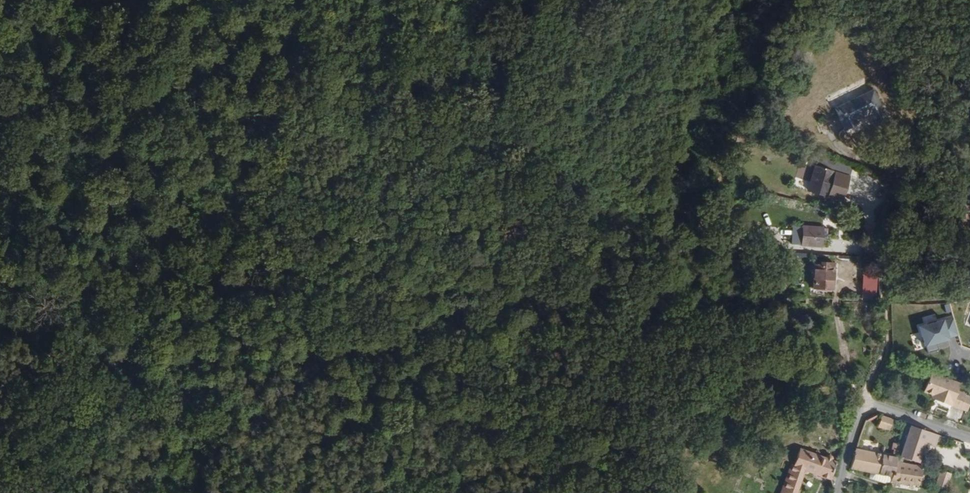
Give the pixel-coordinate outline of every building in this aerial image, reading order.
[(864,104),(875,98),(866,80),(830,98),(839,117),(852,110),(850,107),(862,101),(864,104)] [(826,203),(836,171),(814,164),(804,196),(826,203)] [(962,205),(959,227),(969,228),(969,206),(962,205)] [(821,247),(823,229),(804,227),(802,246),(821,247)] [(830,289),(833,265),(821,264),(821,267),(813,266),(811,288),(830,289)] [(862,283),(862,297),(878,296),(877,277),(871,277),(871,283),(862,283)] [(947,321),(920,328),(925,346),(952,339),(947,321)] [(956,392),(959,385),(932,375),(925,392),(960,405),(964,395),(956,392)] [(958,411),(960,405),(925,392),(924,395),(950,405),(949,407),(958,411)] [(887,432),(892,422),(881,418),(877,428),(887,432)] [(916,460),(921,442),(931,445),(935,434),(907,423),(899,455),(916,460)] [(888,453),(858,447),(851,467),(868,467),(889,473),(887,478),(887,479),(887,482),(891,483),(892,480),(914,486),(920,465),(897,459),(898,455),(892,453),(895,440),(890,438),(888,445),(890,446),(888,453)] [(805,469),(829,481),(835,467),(835,464),(834,464),(833,461),(830,460),(828,461),(800,447),(793,462),(790,461),(780,483),(783,485),(778,492),(795,492),(805,469)] [(887,478),(889,473),(868,467),(867,474),(887,479),(887,478)] [(944,490),(949,475),(940,471),(934,486),(944,490)]
